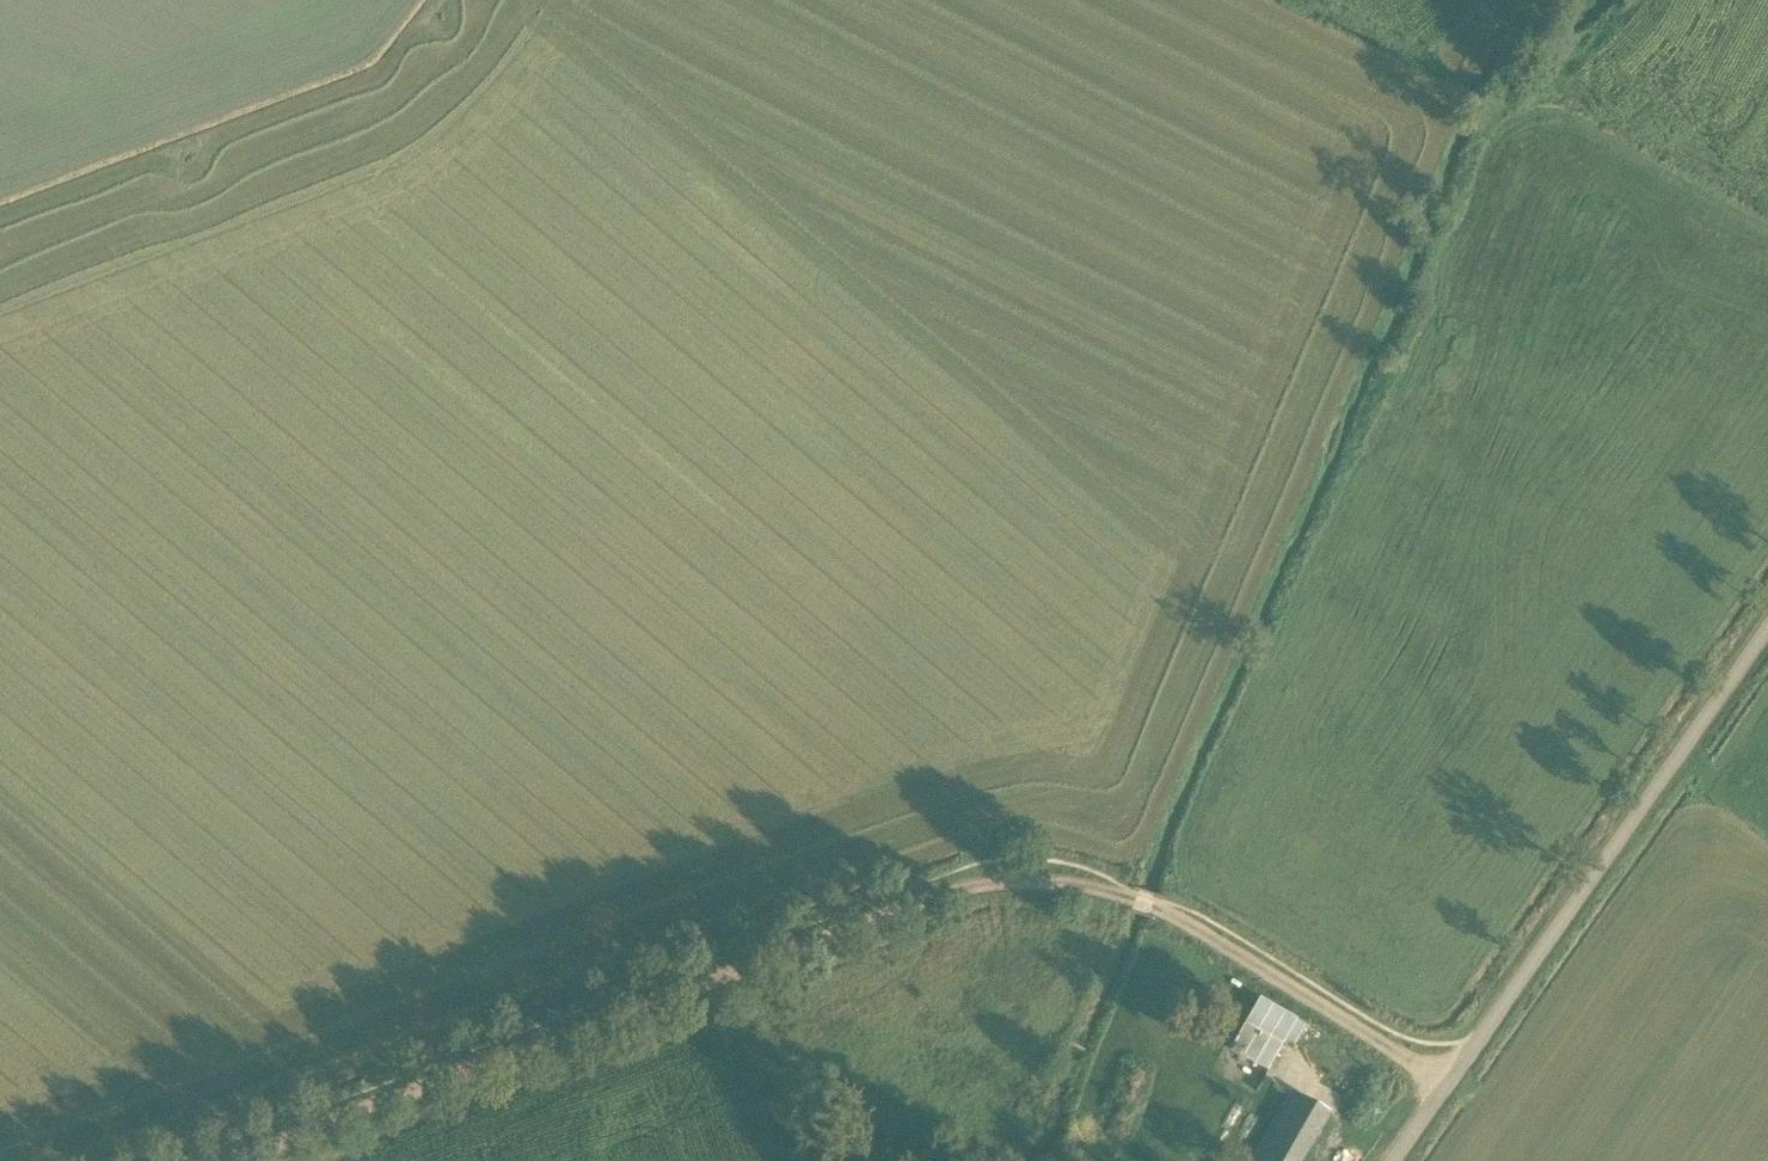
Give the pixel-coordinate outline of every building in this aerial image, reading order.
[(1288,1040),(1296,1044),(1308,1022),(1260,996),(1231,1048),(1271,1070),(1288,1040)] [(1251,1160),(1304,1160),(1307,1156),(1331,1114),(1291,1092),(1267,1133),(1251,1160)]
